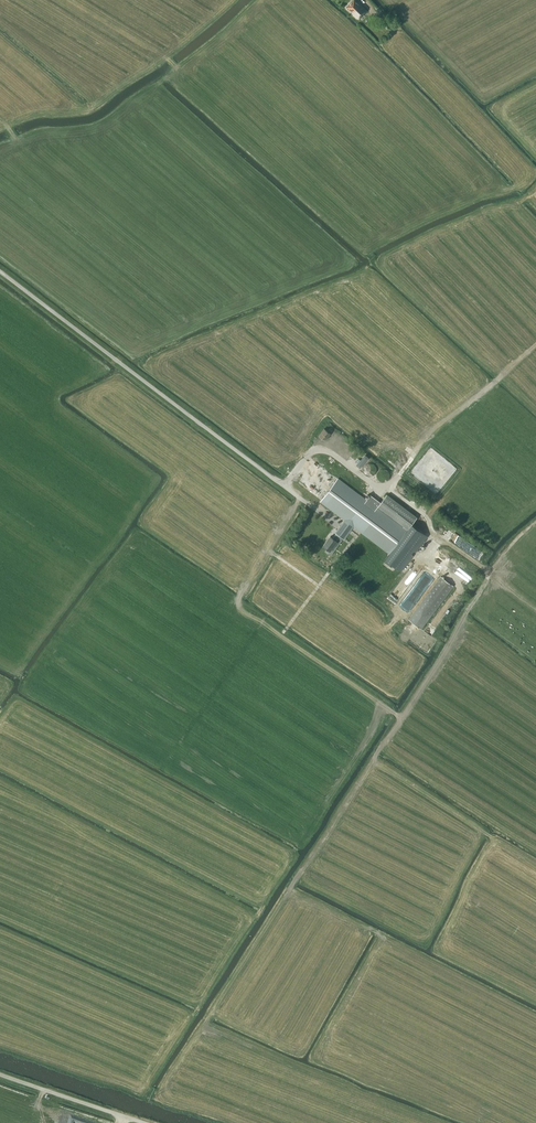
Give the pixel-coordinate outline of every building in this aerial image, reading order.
[(355,0),(353,0),(347,6),(353,11),(352,12),(359,19),(367,10),(361,4),(360,5),(355,0)] [(327,430),(324,428),(318,435),(325,440),(331,433),(330,432),(332,430),(329,428),(327,430)] [(372,463),(371,463),(370,463),(369,463),(368,463),(367,463),(366,464),(365,465),(364,466),(364,467),(363,468),(363,469),(363,470),(363,471),(364,472),(364,473),(365,474),(366,475),(367,475),(368,476),(369,476),(370,476),(371,476),(372,475),(373,475),(374,474),(375,473),(376,471),(376,470),(376,469),(376,468),(376,467),(375,466),(375,465),(374,464),(373,464),(372,463)] [(388,471),(387,470),(385,469),(384,469),(383,469),(382,469),(381,469),(380,469),(379,470),(378,471),(377,472),(377,473),(376,474),(376,475),(376,476),(377,478),(377,479),(378,480),(379,480),(380,481),(381,482),(382,482),(383,482),(384,482),(386,481),(387,481),(388,480),(388,479),(389,478),(389,477),(390,476),(390,475),(389,473),(389,472),(388,471)] [(336,540),(340,536),(344,539),(353,526),(389,553),(385,559),(401,571),(413,555),(411,554),(413,550),(415,552),(427,536),(412,524),(416,517),(387,494),(381,502),(370,495),(367,500),(338,478),(320,501),(344,519),(335,532),(336,533),(332,537),(330,536),(323,545),(330,550),(337,541),(336,540)] [(398,492),(411,500),(414,494),(401,487),(398,492)] [(484,551),(455,532),(450,540),(479,559),(484,551)] [(453,586),(441,576),(409,619),(422,629),(453,586)] [(390,595),(398,600),(401,595),(393,590),(390,595)]
